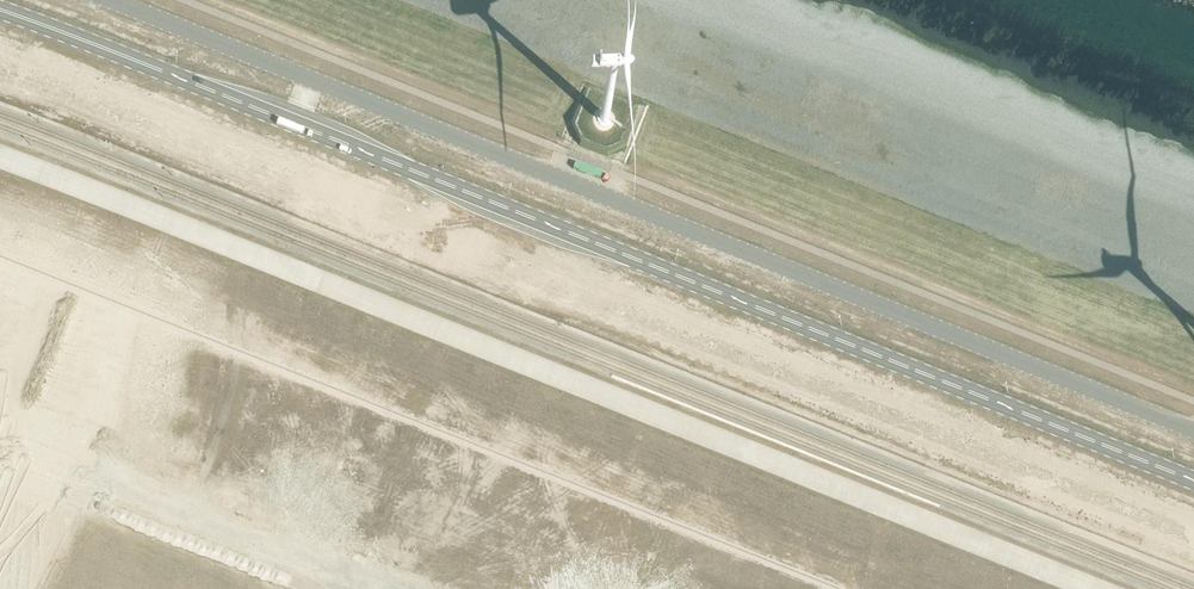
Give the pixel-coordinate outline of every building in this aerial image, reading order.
[(568,120),(568,121),(568,122),(568,123),(568,124),(568,125),(568,126),(569,127),(569,128),(569,129),(570,129),(570,130),(570,131),(571,132),(571,133),(572,134),(573,135),(574,136),(575,137),(576,138),(577,138),(578,139),(579,140),(580,140),(581,140),(581,141),(582,141),(583,141),(584,141),(585,142),(586,142),(587,142),(588,142),(589,142),(590,142),(591,142),(592,142),(593,141),(594,141),(595,141),(596,140),(597,140),(598,140),(598,139),(599,139),(600,138),(601,138),(601,137),(602,137),(602,136),(603,136),(603,135),(604,135),(604,134),(605,134),(605,133),(606,132),(606,131),(607,131),(607,130),(607,129),(608,128),(608,127),(608,126),(608,125),(608,124),(609,123),(609,122),(609,121),(609,120),(608,120),(608,119),(608,118),(608,117),(608,116),(608,115),(607,115),(607,114),(607,113),(606,112),(606,111),(605,110),(604,109),(603,108),(602,107),(601,106),(600,105),(599,104),(598,104),(597,103),(596,103),(595,103),(595,102),(594,102),(593,102),(592,102),(591,102),(590,101),(589,101),(588,101),(587,101),(586,101),(585,102),(584,102),(583,102),(582,102),(581,103),(580,103),(579,103),(579,104),(578,104),(577,105),(576,105),(576,106),(575,106),(575,107),(574,107),(574,108),(573,108),(573,109),(572,109),(572,110),(571,110),(571,111),(571,112),(570,112),(570,113),(570,114),(569,115),(569,116),(569,117),(568,117),(568,118),(568,119),(568,120)] [(177,494),(180,487),(154,476),(151,483),(177,494)]
